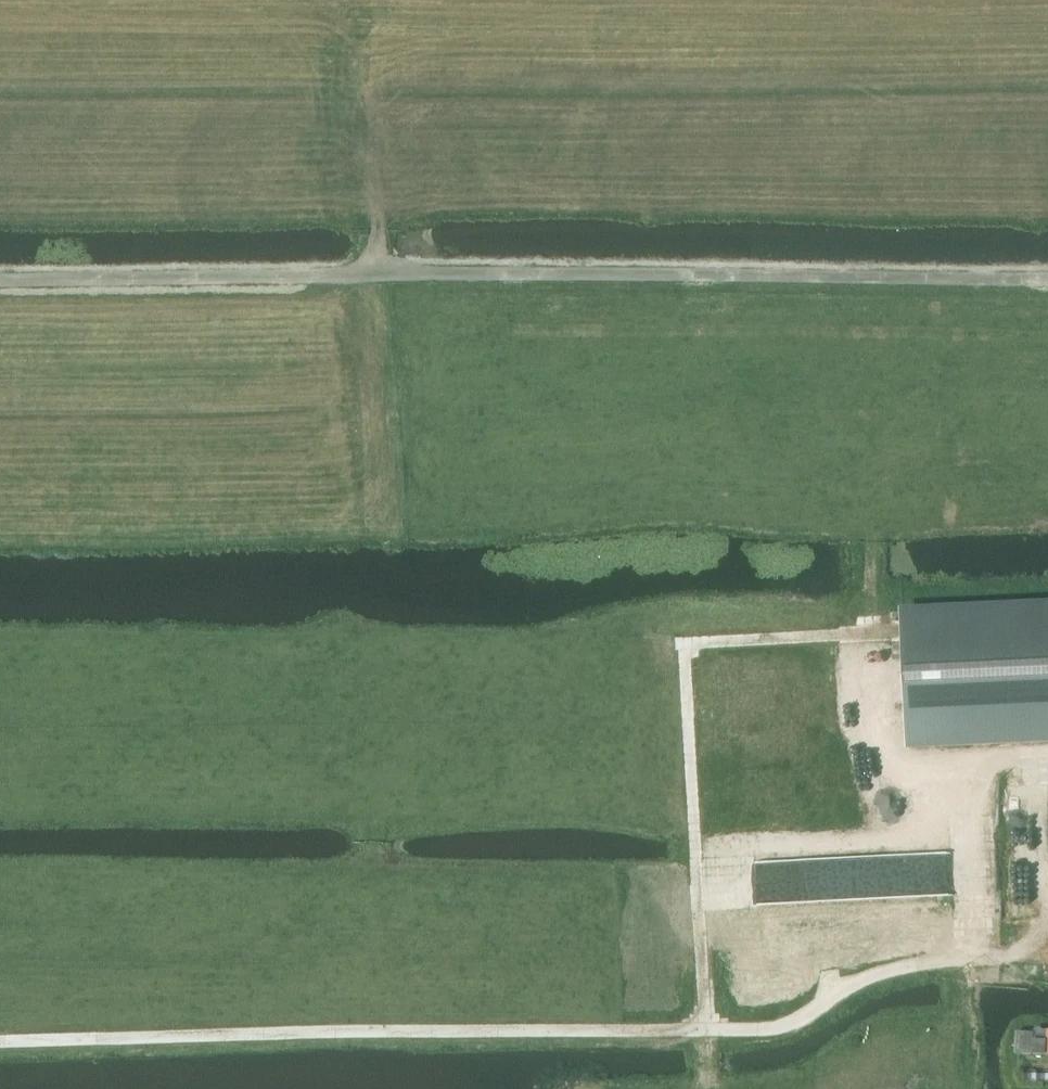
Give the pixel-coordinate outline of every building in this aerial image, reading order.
[(907,747),(1047,741),(1047,606),(901,613),(907,747)] [(1047,1031),(1046,1041),(1033,1041),(1033,1033),(1015,1032),(1015,1055),(1047,1057),(1047,1031)]
